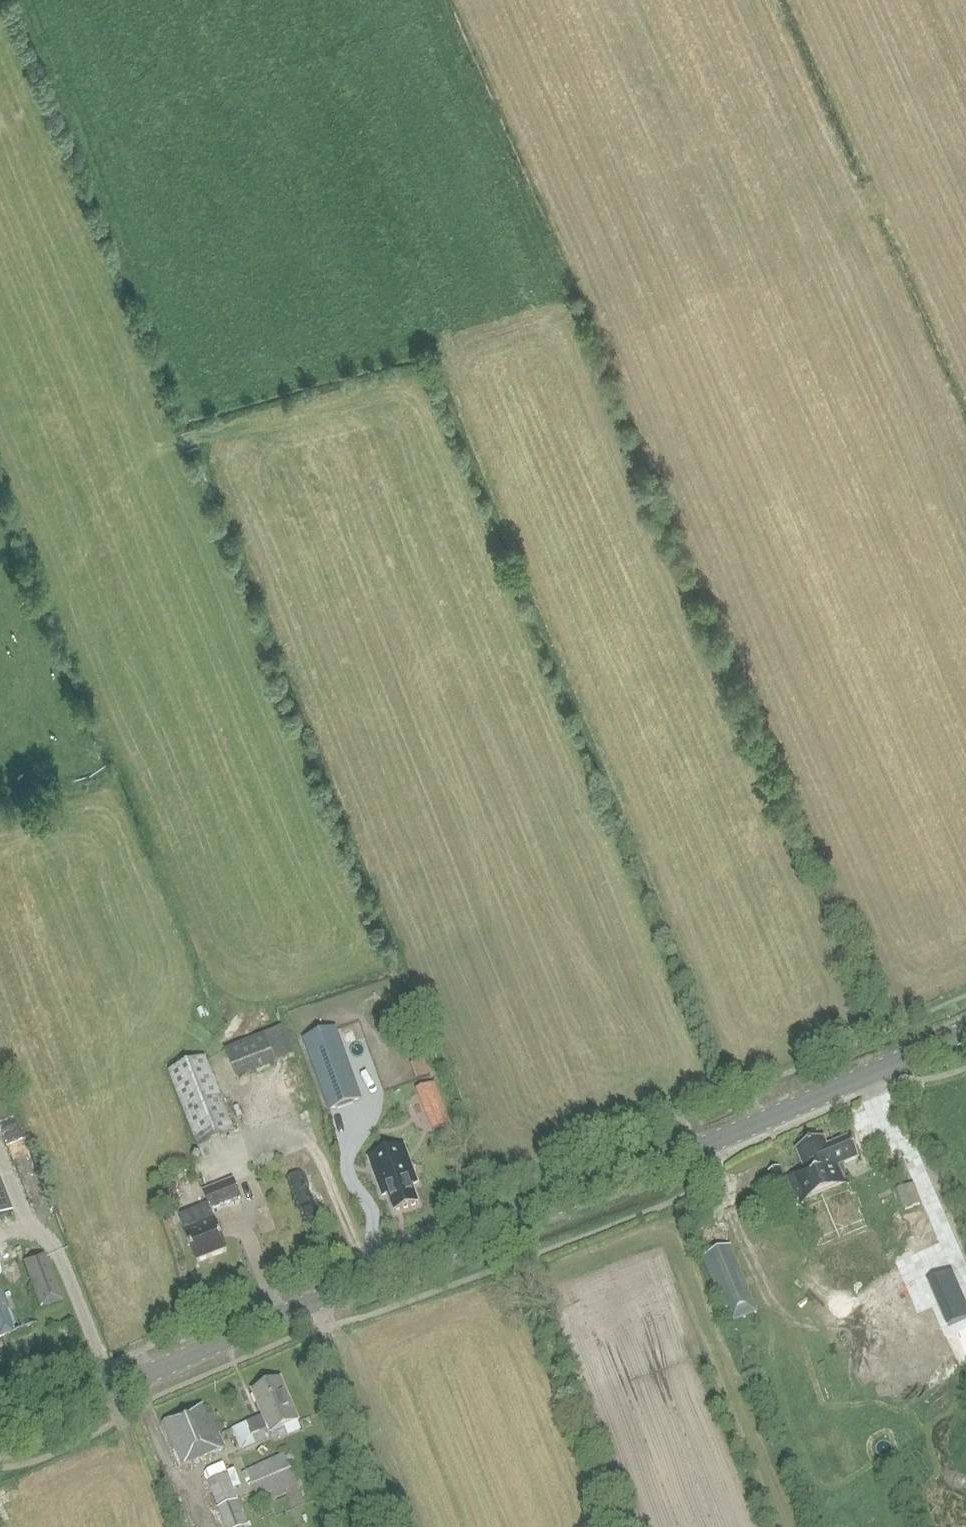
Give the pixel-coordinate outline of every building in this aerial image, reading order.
[(240,1077),(301,1059),(292,1028),(231,1046),(240,1077)] [(305,1040),(330,1111),(360,1100),(335,1029),(305,1040)] [(414,1062),(422,1079),(435,1073),(427,1056),(414,1062)] [(205,1058),(168,1072),(198,1147),(235,1132),(205,1058)] [(421,1088),(438,1130),(457,1123),(440,1080),(421,1088)] [(798,1201),(798,1200),(801,1208),(798,1209),(806,1227),(809,1225),(815,1241),(812,1242),(820,1260),(823,1259),(829,1273),(830,1272),(828,1267),(869,1250),(876,1267),(889,1262),(883,1248),(880,1249),(875,1237),(878,1235),(870,1218),(867,1219),(860,1203),(863,1202),(856,1185),(853,1186),(847,1171),(844,1172),(841,1165),(860,1157),(851,1136),(828,1147),(824,1138),(796,1149),(805,1172),(788,1179),(798,1201)] [(382,1197),(388,1195),(394,1212),(419,1204),(413,1186),(419,1184),(405,1146),(368,1159),(382,1197)] [(776,1191),(787,1186),(779,1167),(768,1172),(776,1191)] [(227,1251),(213,1213),(241,1202),(233,1182),(204,1193),(209,1206),(179,1217),(197,1262),(227,1251)] [(919,1182),(903,1188),(910,1208),(927,1202),(919,1182)] [(173,1203),(177,1186),(164,1183),(160,1200),(173,1203)] [(12,1214),(0,1184),(0,1219),(12,1214)] [(62,1300),(44,1253),(29,1259),(23,1243),(0,1252),(0,1336),(38,1321),(24,1283),(29,1280),(40,1308),(62,1300)] [(731,1250),(707,1259),(733,1322),(757,1312),(731,1250)] [(270,1434),(299,1422),(281,1379),(252,1391),(263,1417),(246,1424),(252,1437),(268,1430),(270,1434)] [(180,1468),(226,1448),(212,1414),(207,1416),(202,1406),(161,1424),(180,1468)] [(298,1486),(284,1455),(246,1471),(260,1503),(298,1486)] [(208,1482),(217,1506),(236,1499),(227,1475),(208,1482)] [(225,1526),(246,1526),(248,1526),(238,1500),(217,1508),(225,1526)]
